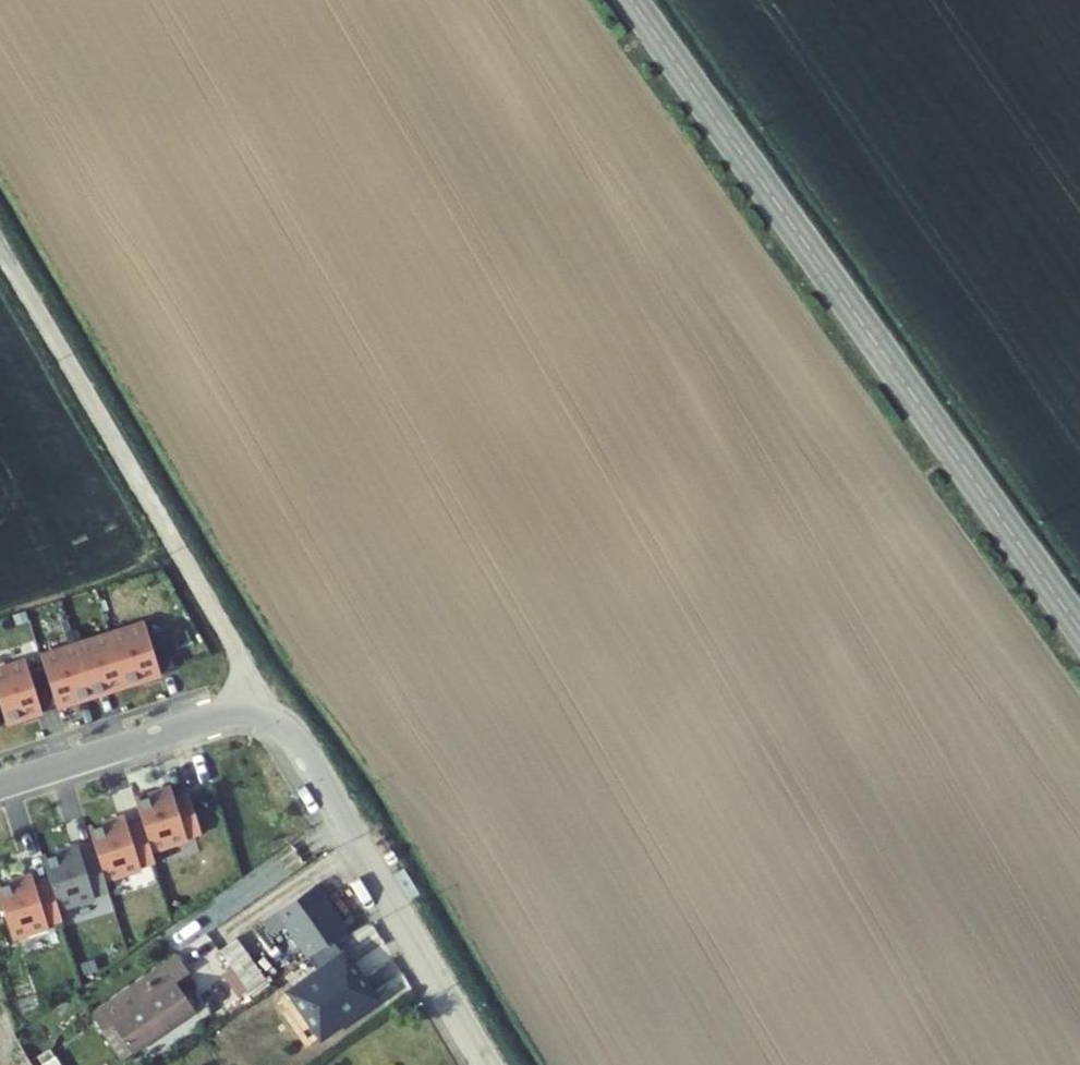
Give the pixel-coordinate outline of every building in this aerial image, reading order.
[(134,688),(178,675),(167,642),(153,646),(151,637),(120,647),(134,688)] [(95,702),(134,688),(120,647),(83,658),(95,702)] [(55,715),(95,702),(83,658),(43,670),(46,680),(55,715)] [(55,715),(46,680),(33,683),(31,674),(0,684),(0,700),(7,729),(55,715)] [(161,806),(125,817),(131,838),(140,866),(191,850),(178,809),(163,814),(161,806)] [(86,867),(94,895),(144,878),(140,866),(131,838),(117,843),(114,835),(79,846),(86,867)] [(33,875),(48,923),(98,907),(94,895),(86,867),(71,872),(69,864),(33,875)] [(2,952),(52,936),(48,923),(40,896),(25,900),(22,892),(0,899),(0,944),(2,952)] [(331,941),(301,895),(251,933),(259,945),(275,934),(297,965),(331,941)] [(216,951),(239,994),(263,981),(240,938),(216,951)] [(375,1010),(341,959),(285,996),(319,1047),(375,1010)] [(158,973),(131,992),(143,1010),(101,1039),(119,1064),(123,1064),(182,1025),(162,997),(170,991),(158,973)]
